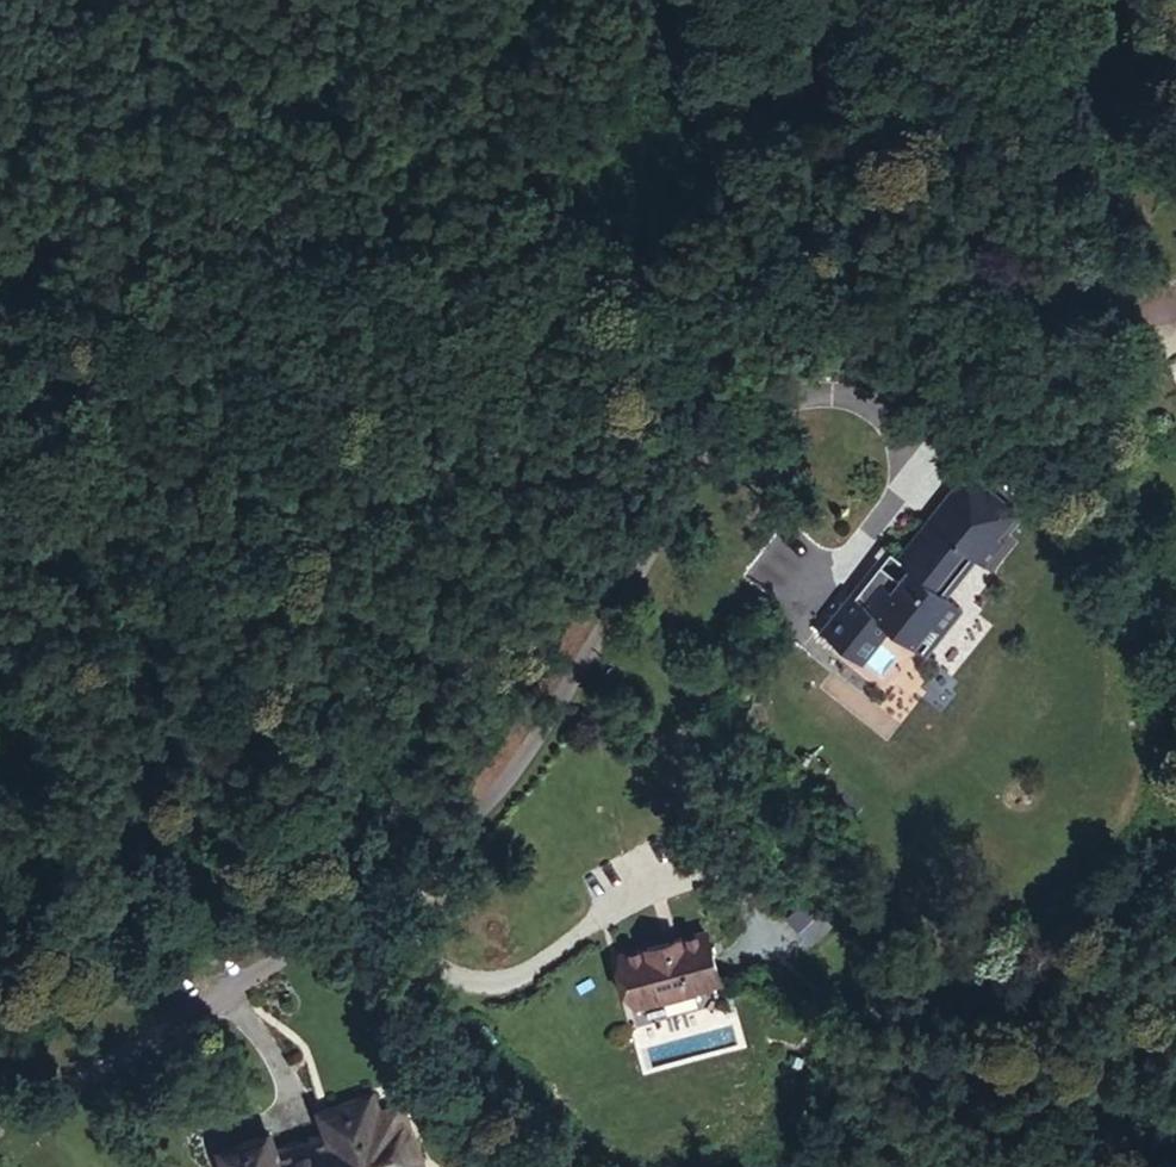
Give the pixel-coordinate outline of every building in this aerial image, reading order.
[(891,556),(930,588),(963,546),(923,515),(891,556)] [(930,643),(957,610),(930,588),(891,556),(881,568),(902,584),(891,599),(880,591),(864,610),(851,601),(830,628),(868,660),(894,627),(913,641),(919,635),(930,643)] [(783,916),(808,944),(830,924),(805,896),(783,916)] [(633,1002),(720,979),(707,930),(620,952),(633,1002)] [(397,1110),(380,1116),(371,1093),(317,1115),(325,1137),(332,1134),(337,1147),(288,1166),(419,1166),(397,1110)] [(269,1159),(275,1155),(268,1139),(221,1158),(225,1166),(272,1166),(269,1159)]
